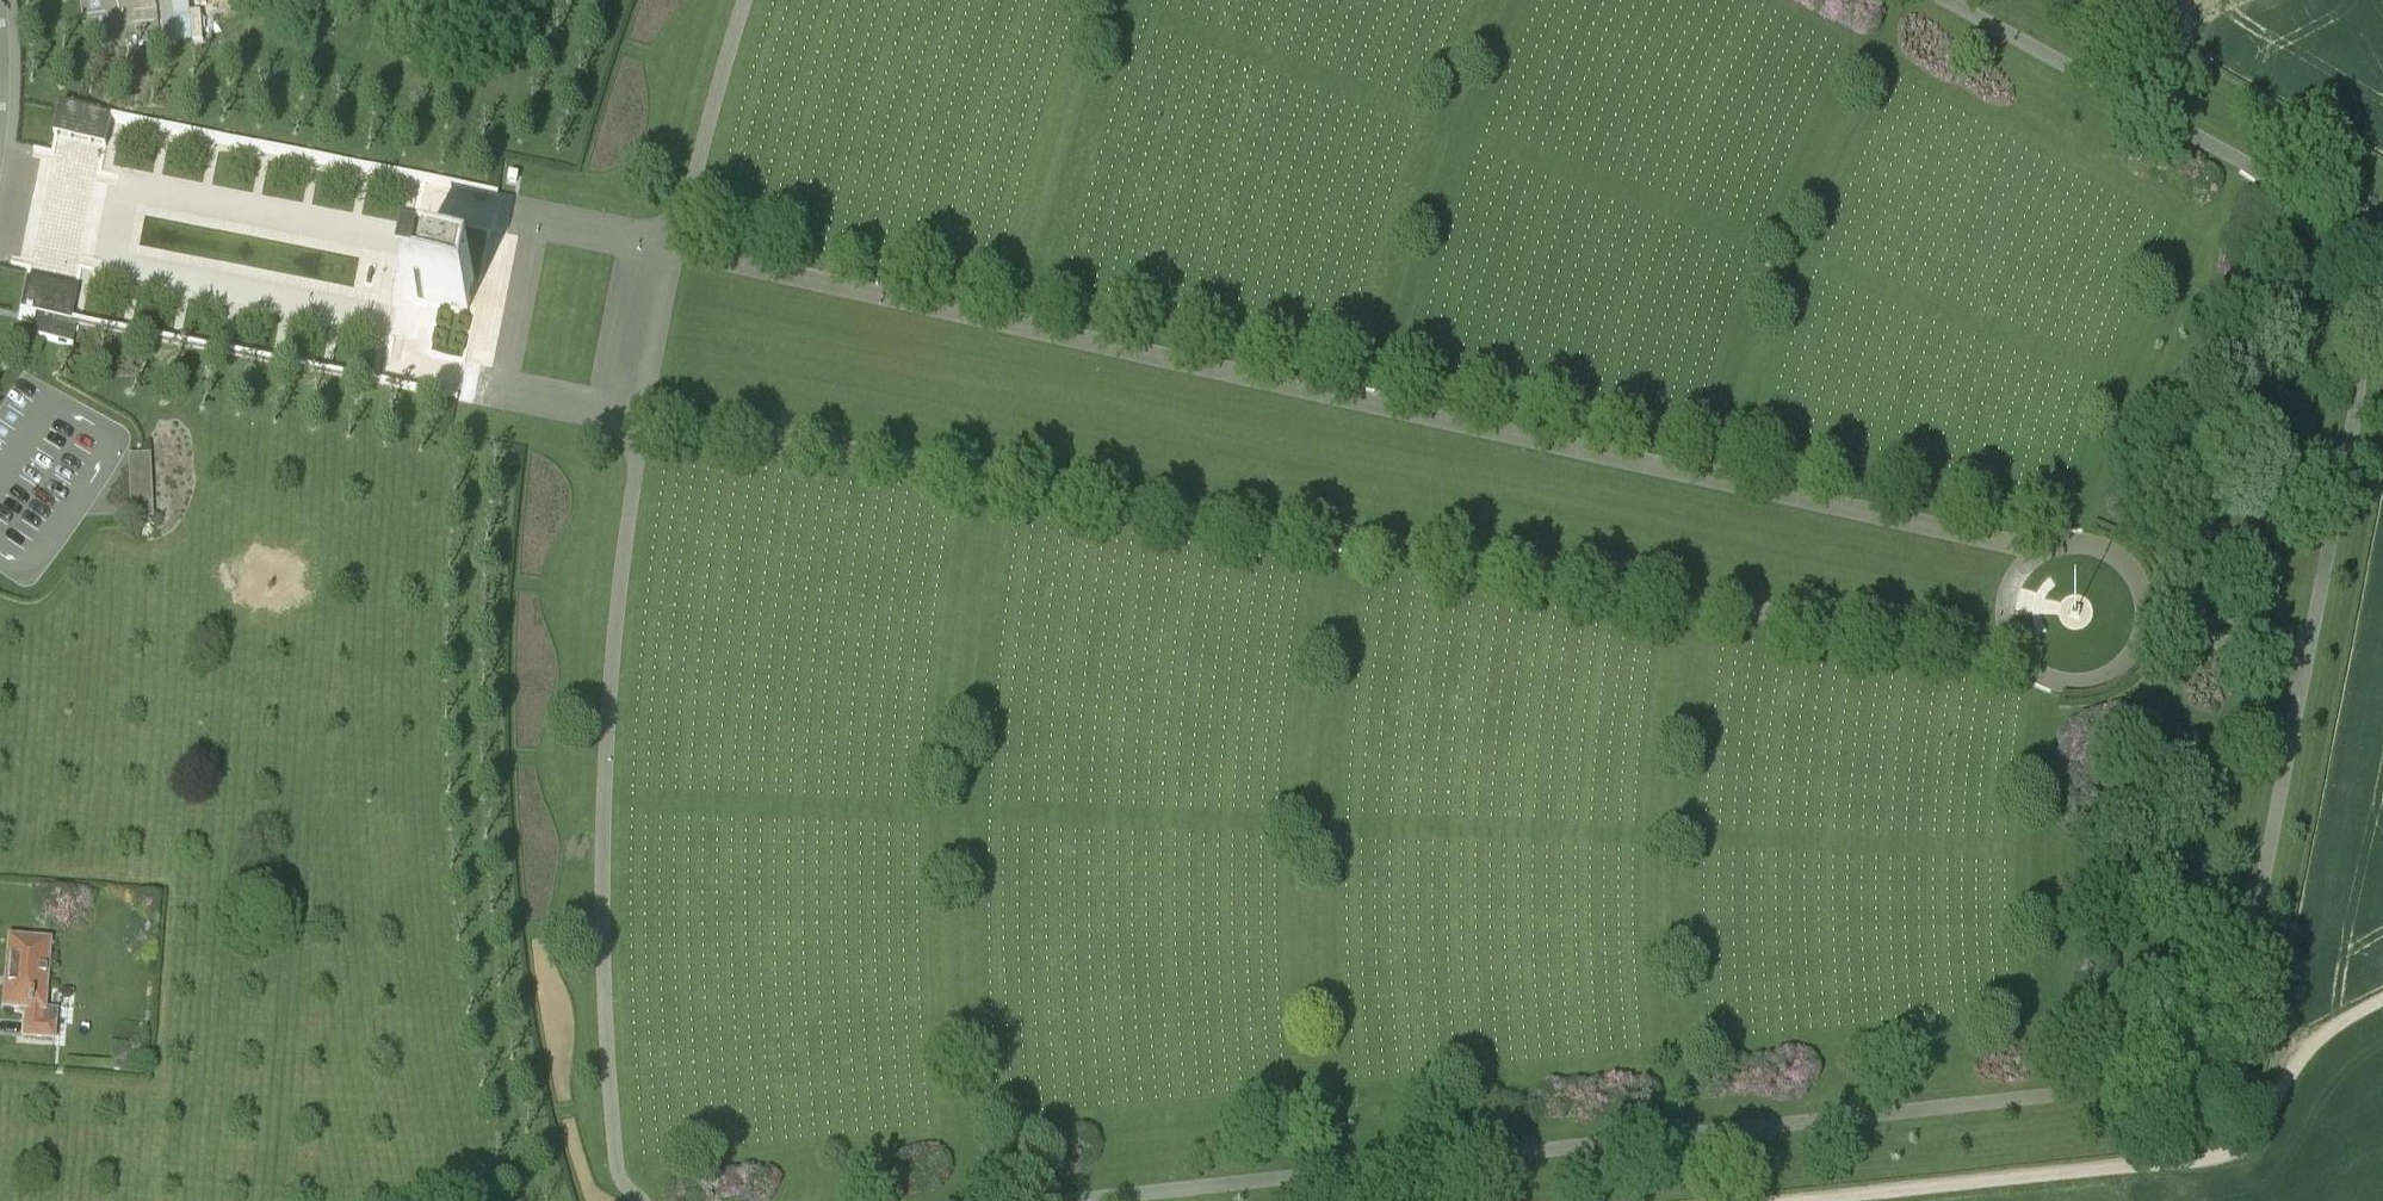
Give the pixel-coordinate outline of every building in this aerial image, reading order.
[(104,144),(110,113),(59,103),(53,134),(104,144)] [(410,267),(403,297),(437,304),(466,310),(472,280),(443,274),(410,267)] [(69,323),(76,291),(24,280),(17,313),(35,316),(31,337),(54,342),(58,321),(69,323)] [(141,481),(173,501),(180,489),(170,483),(177,472),(156,458),(141,481)] [(49,941),(32,940),(8,938),(2,1009),(26,1010),(23,1037),(54,1040),(56,1011),(44,1010),(49,941)]
